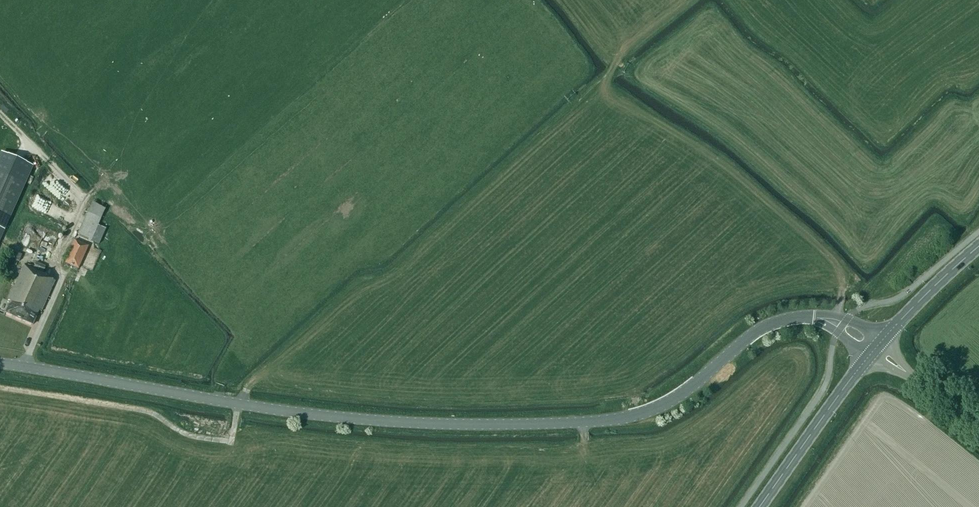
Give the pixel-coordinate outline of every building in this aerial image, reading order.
[(0,173),(0,228),(3,229),(24,184),(0,173)] [(78,235),(92,241),(106,210),(92,203),(78,235)] [(65,263),(79,268),(89,246),(75,240),(65,263)] [(96,268),(102,248),(94,245),(88,265),(96,268)] [(19,261),(22,255),(12,251),(10,257),(19,261)] [(8,301),(10,302),(6,313),(33,325),(39,310),(41,311),(55,281),(46,277),(47,275),(34,269),(35,268),(43,272),(46,266),(37,262),(35,266),(32,268),(24,265),(8,301)]
